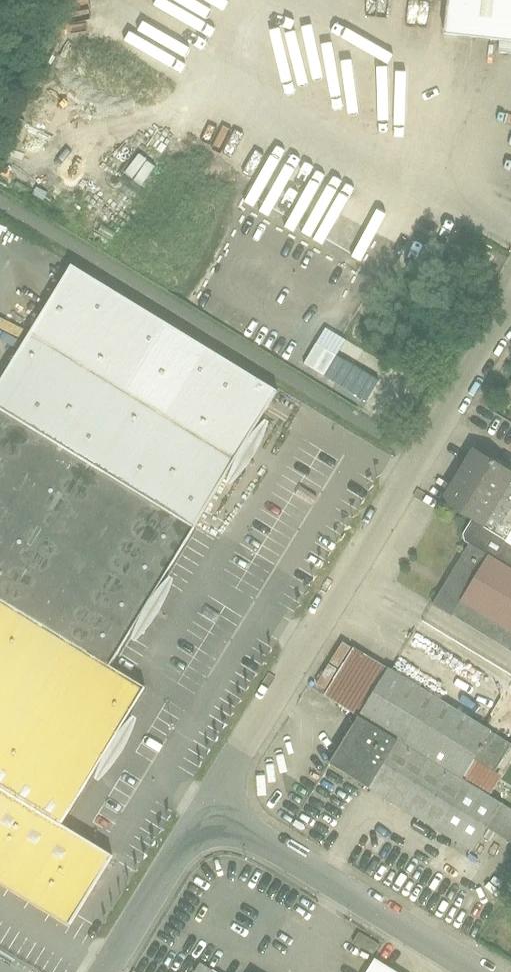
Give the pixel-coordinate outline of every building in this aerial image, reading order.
[(510,38),(510,0),(441,0),(438,32),(510,38)] [(139,186),(154,166),(137,153),(122,172),(139,186)] [(63,825),(145,695),(106,672),(281,393),(78,266),(0,390),(0,884),(72,929),(116,858),(63,825)] [(474,456),(442,507),(469,524),(456,544),(469,552),(439,599),(510,645),(510,498),(503,493),(510,480),(510,479),(474,456)] [(329,765),(471,852),(486,827),(510,842),(510,809),(488,795),(510,758),(510,744),(354,647),(323,696),(358,718),(329,765)] [(396,971),(376,958),(367,971),(398,971),(396,971)] [(198,961),(192,971),(217,971),(198,961)]
